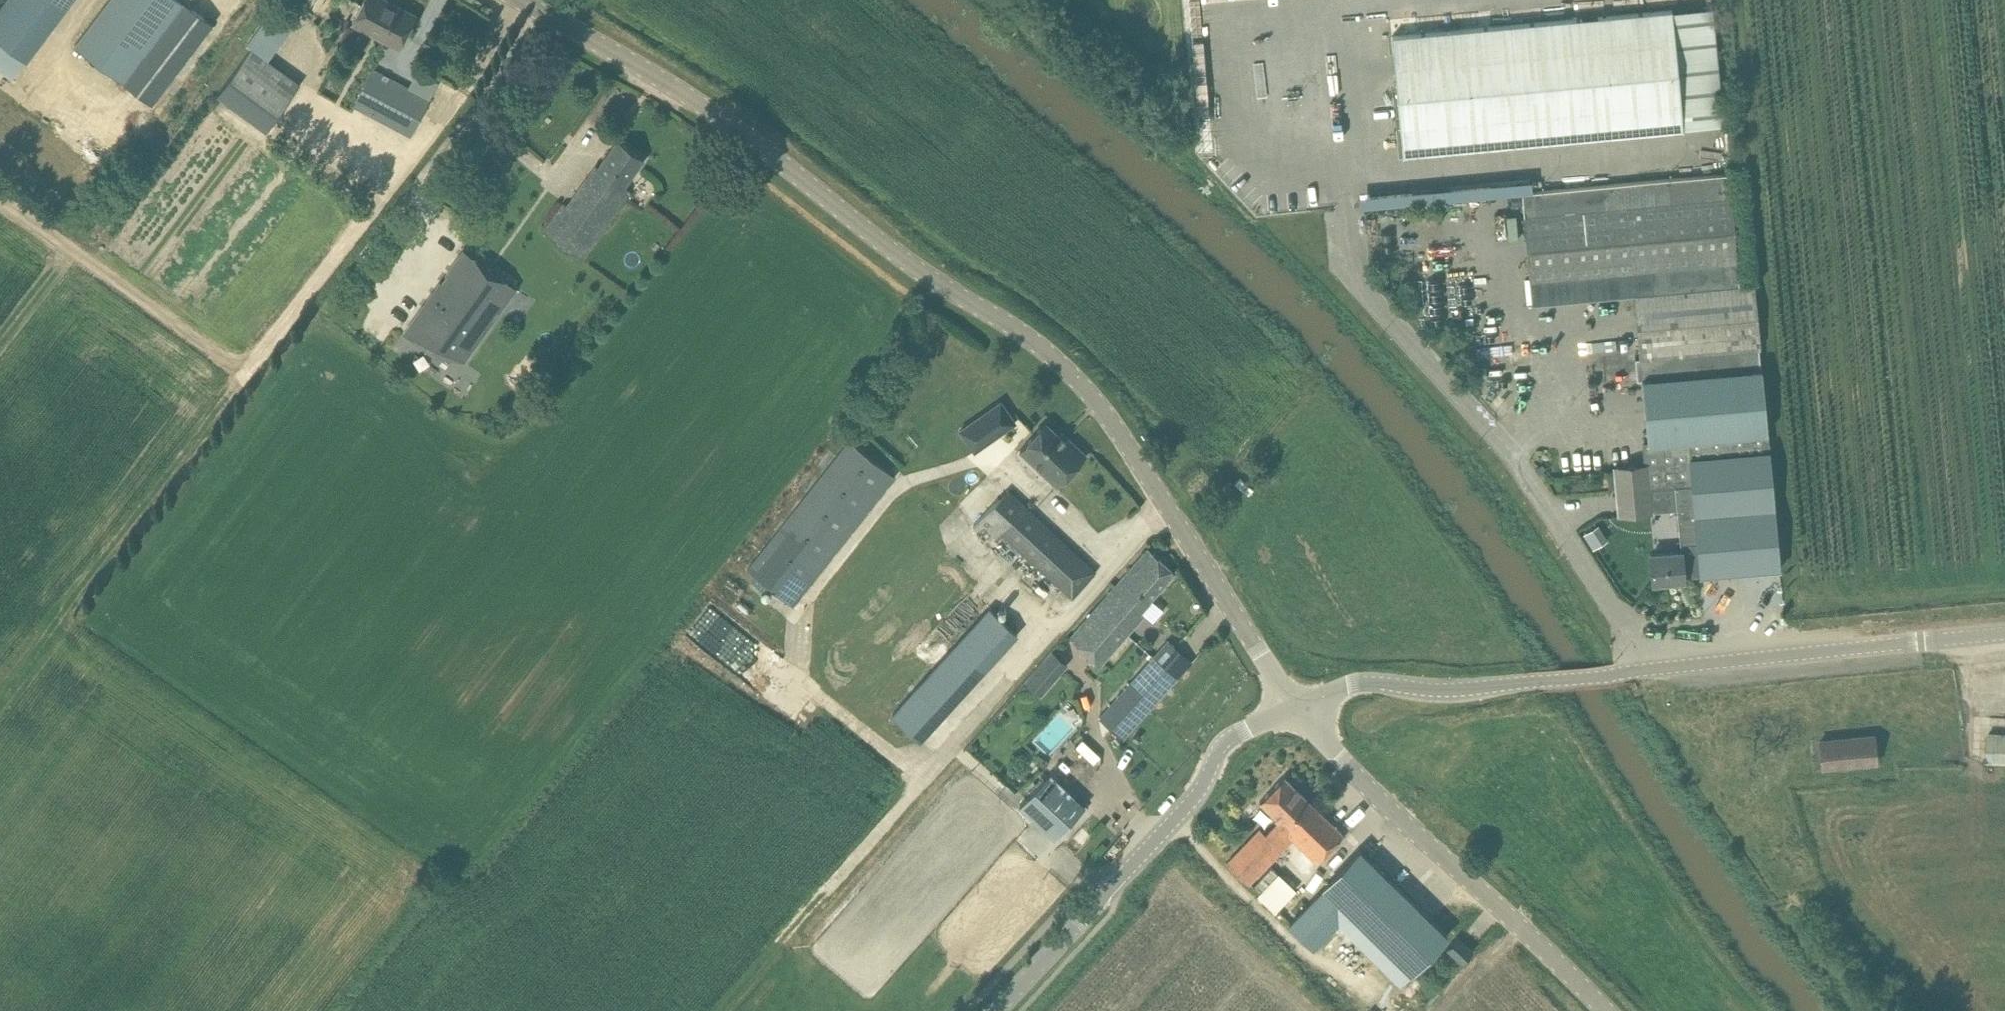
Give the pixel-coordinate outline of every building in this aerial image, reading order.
[(63,9),(69,0),(50,0),(63,9)] [(153,103),(213,25),(181,0),(107,0),(73,43),(153,103)] [(389,0),(364,0),(353,22),(368,30),(370,25),(401,41),(416,14),(389,0)] [(1237,6),(1194,8),(1197,74),(1240,72),(1237,6)] [(1672,11),(1392,35),(1403,155),(1683,130),(1672,11)] [(218,94),(266,130),(300,83),(252,47),(218,94)] [(374,69),(364,86),(354,105),(412,135),(431,99),(374,69)] [(618,139),(597,168),(595,166),(567,206),(563,203),(543,231),(550,236),(583,259),(632,191),(624,185),(644,158),(618,139)] [(1690,484),(1700,575),(1780,568),(1769,450),(1768,450),(1766,432),(1767,432),(1762,367),(1761,367),(1759,347),(1760,347),(1754,283),(1739,285),(1729,173),(1521,192),(1532,304),(1634,294),(1640,357),(1635,358),(1637,380),(1642,379),(1648,442),(1643,442),(1646,463),(1649,488),(1674,485),(1690,484)] [(1358,191),(1359,205),(1400,200),(1399,186),(1358,191)] [(440,347),(460,361),(489,318),(486,317),(491,309),(494,311),(511,287),(459,251),(442,275),(445,277),(440,284),(437,282),(402,333),(433,355),(440,347)] [(1001,400),(959,430),(974,452),(1016,423),(1001,400)] [(1046,422),(1020,449),(1058,485),(1086,455),(1068,437),(1065,440),(1046,422)] [(793,605),(895,476),(849,440),(747,569),(793,605)] [(1620,515),(1652,512),(1649,488),(1646,463),(1615,467),(1620,515)] [(1684,577),(1700,575),(1690,484),(1674,485),(1681,551),(1650,553),(1653,581),(1684,578),(1684,577)] [(1093,571),(1008,489),(974,524),(990,539),(998,531),(1068,596),(1093,571)] [(1593,528),(1584,534),(1593,549),(1602,543),(1593,528)] [(1136,563),(1072,636),(1102,662),(1132,629),(1145,614),(1153,621),(1164,609),(1150,598),(1174,571),(1149,548),(1136,563)] [(955,646),(893,714),(920,739),(982,672),(955,646)] [(1052,650),(1041,662),(1058,677),(1068,664),(1052,650)] [(1123,737),(1178,676),(1155,655),(1100,716),(1123,737)] [(1990,733),(1989,760),(2004,761),(2004,734),(1990,733)] [(1877,761),(1876,755),(1874,735),(1820,740),(1823,767),(1877,761)] [(1085,805),(1050,772),(1020,805),(1055,837),(1085,805)] [(1293,837),(1317,860),(1343,833),(1284,776),(1260,801),(1279,819),(1266,833),(1260,828),(1227,862),(1248,883),(1293,837)] [(1324,888),(1290,923),(1301,934),(1314,946),(1338,922),(1399,981),(1411,970),(1446,934),(1360,849),(1323,887),(1324,888)] [(1463,961),(1473,950),(1457,936),(1447,947),(1463,961)]
